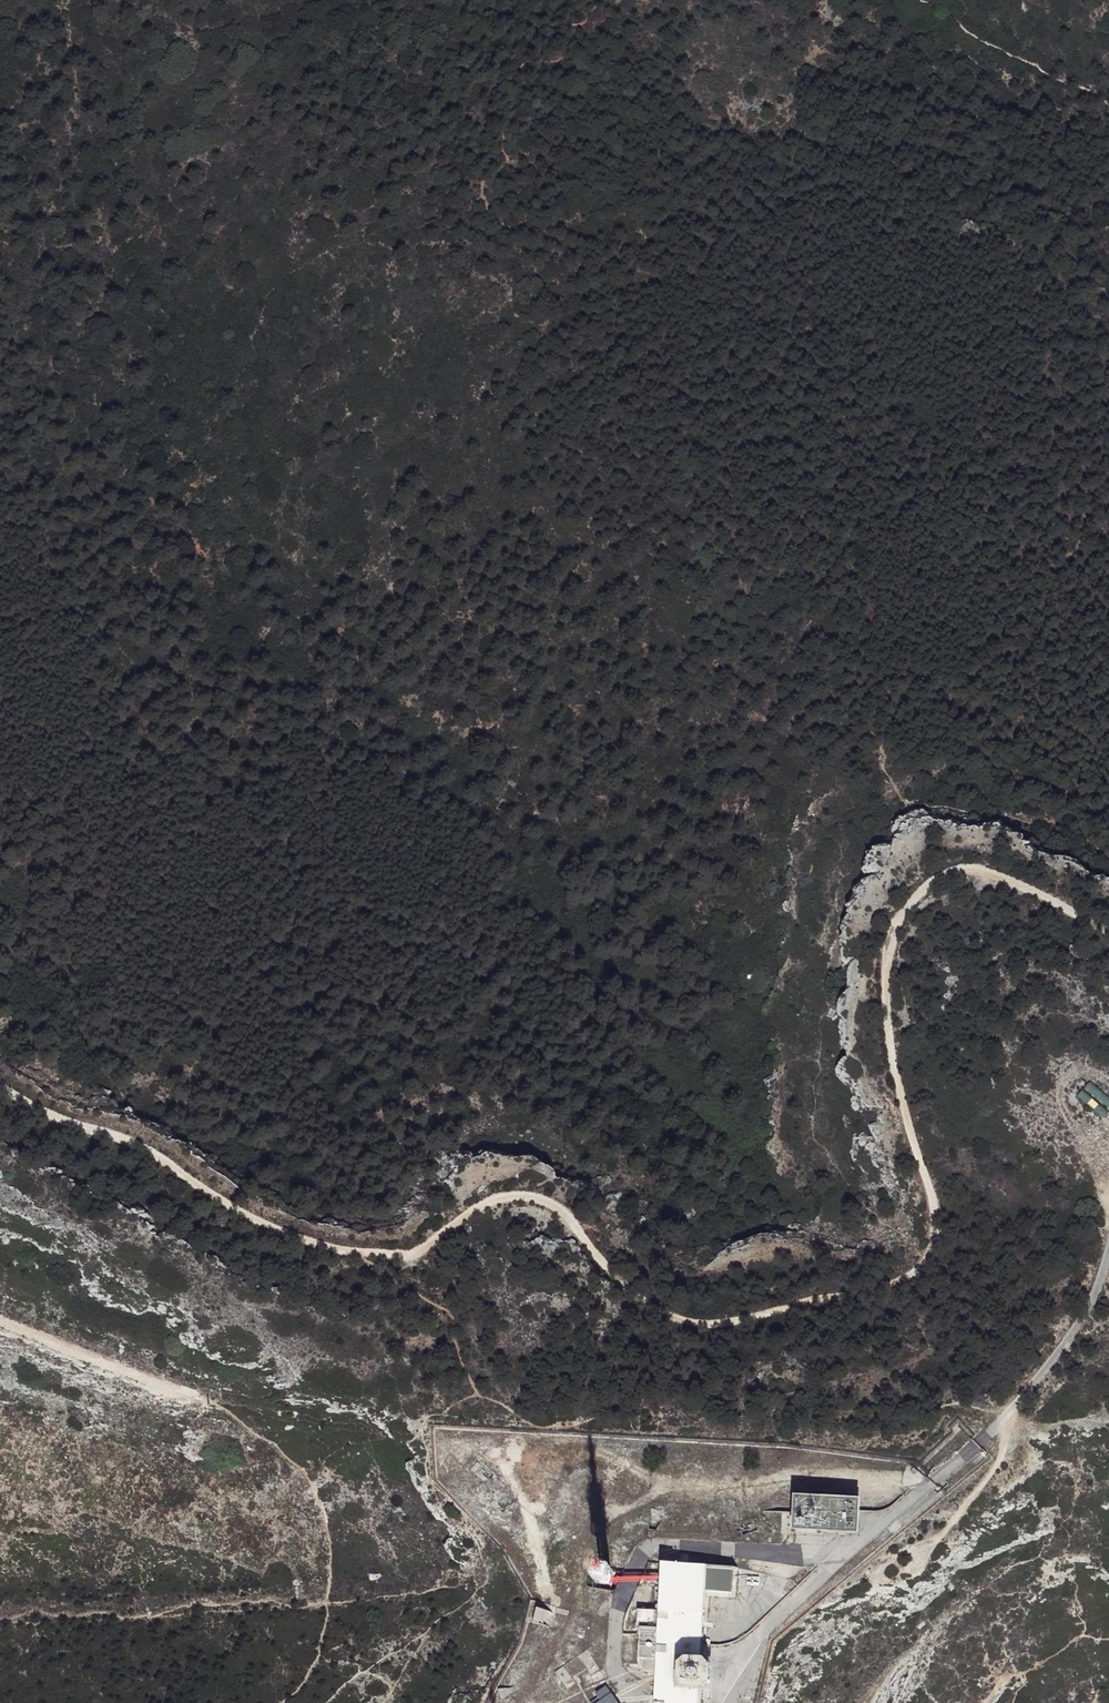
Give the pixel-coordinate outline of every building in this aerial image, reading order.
[(867,1497),(799,1493),(797,1527),(865,1531),(867,1497)] [(715,1593),(743,1595),(744,1568),(669,1563),(667,1612),(665,1629),(663,1674),(661,1702),(708,1702),(715,1593)] [(564,1607),(543,1602),(538,1622),(560,1627),(564,1607)] [(528,1608),(527,1619),(538,1620),(539,1609),(528,1608)] [(667,1612),(649,1611),(648,1628),(650,1628),(665,1629),(667,1612)] [(663,1674),(665,1629),(650,1628),(649,1660),(653,1660),(653,1670),(655,1672),(659,1673),(663,1674)] [(615,1684),(604,1692),(606,1696),(598,1701),(599,1702),(628,1702),(615,1684)] [(522,1689),(508,1690),(512,1700),(523,1694),(522,1689)]
